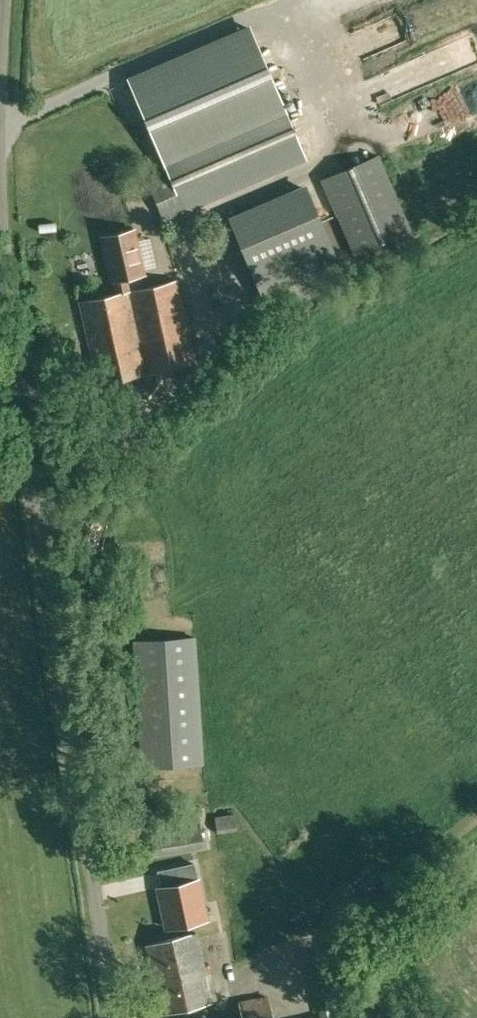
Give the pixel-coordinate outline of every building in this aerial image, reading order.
[(164,220),(307,160),(282,100),(252,30),(129,82),(159,153),(168,174),(148,183),(164,220)] [(413,228),(380,153),(322,179),(356,254),(413,228)] [(230,217),(266,304),(341,273),(318,220),(304,186),(301,187),(230,217)] [(113,280),(116,293),(79,302),(98,384),(195,362),(177,279),(130,290),(127,277),(144,273),(134,229),(102,237),(112,281),(113,280)] [(202,764),(194,637),(134,641),(142,768),(202,764)] [(217,833),(235,829),(233,814),(214,816),(217,833)] [(155,855),(202,847),(198,817),(151,823),(155,855)] [(178,883),(162,887),(158,888),(161,899),(167,927),(202,920),(206,919),(203,903),(194,863),(175,867),(178,883)] [(212,1002),(195,932),(146,944),(163,1014),(212,1002)] [(321,1017),(335,1014),(337,985),(338,969),(333,949),(306,956),(321,1017)] [(229,1017),(272,1017),(268,997),(239,1003),(241,1016),(229,1017)]
